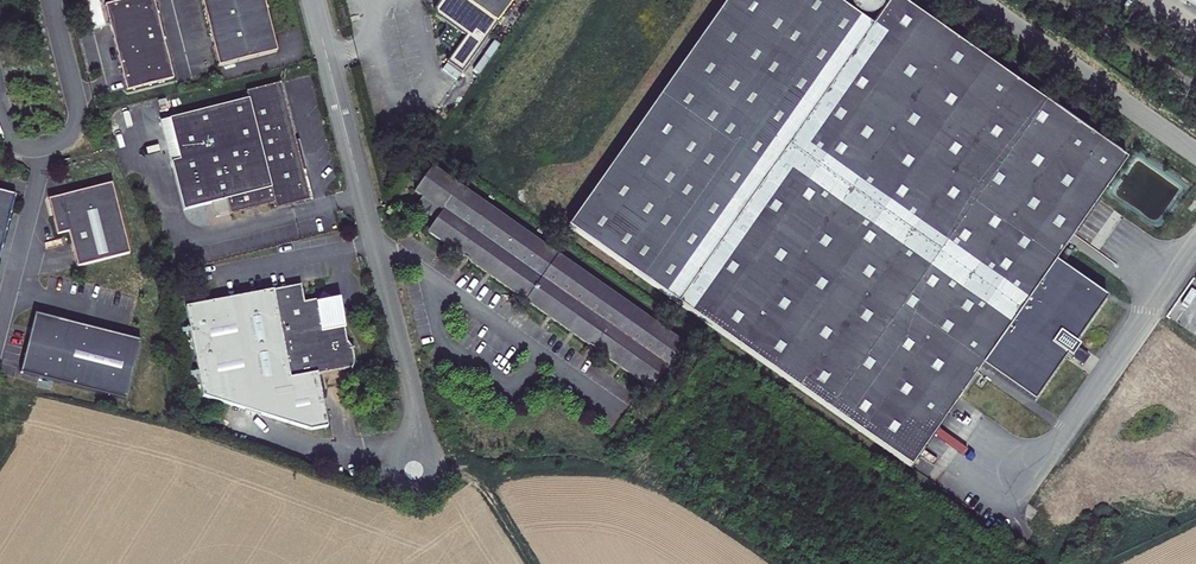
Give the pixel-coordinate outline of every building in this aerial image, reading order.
[(174,79),(154,0),(124,0),(105,5),(117,53),(127,90),(174,79)] [(277,52),(264,0),(201,0),(218,67),(277,52)] [(435,10),(436,16),(445,23),(447,29),(440,38),(441,45),(450,51),(450,58),(446,63),(462,73),(513,0),(442,0),(435,10)] [(911,467),(982,365),(1034,402),(1066,356),(1070,359),(1079,347),(1075,344),(1107,298),(1055,261),(1126,160),(899,0),(891,0),(873,26),(837,0),(728,0),(568,227),(911,467)] [(1194,10),(1195,6),(1195,0),(1187,0),(1185,4),(1194,10)] [(248,99),(161,121),(184,210),(227,199),(230,214),(275,203),(276,208),(310,199),(295,138),(281,83),(247,92),(248,99)] [(445,99),(435,113),(446,121),(456,107),(445,99)] [(449,247),(526,301),(558,255),(432,167),(415,191),(422,197),(416,205),(437,219),(427,232),(449,247)] [(69,232),(77,267),(130,253),(112,183),(74,193),(57,197),(50,208),(57,235),(69,232)] [(16,195),(0,191),(0,256),(16,195)] [(566,329),(652,390),(684,344),(558,255),(526,301),(566,329)] [(318,374),(353,368),(347,343),(342,311),(330,313),(328,305),(319,307),(318,303),(318,300),(304,303),(301,285),(186,307),(203,396),(311,430),(328,427),(318,374)] [(330,313),(342,311),(340,303),(339,299),(318,303),(319,307),(328,305),(330,313)] [(141,341),(35,314),(20,374),(126,400),(141,341)] [(542,392),(550,398),(554,393),(545,386),(542,392)]
